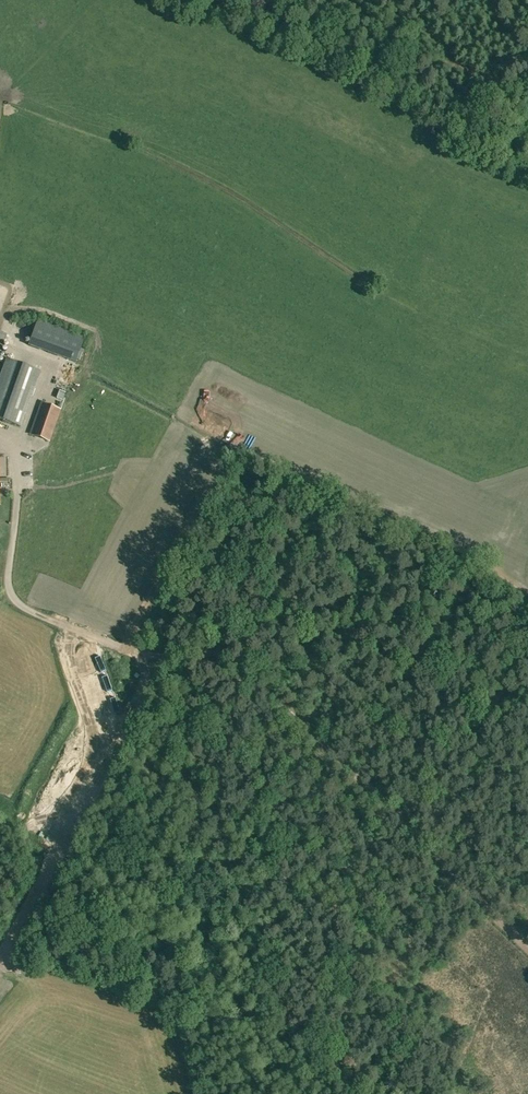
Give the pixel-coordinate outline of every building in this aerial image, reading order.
[(84,336),(37,320),(29,344),(75,361),(84,336)] [(40,371),(6,359),(0,377),(0,419),(21,426),(40,371)] [(30,434),(49,441),(60,410),(41,403),(30,434)]
